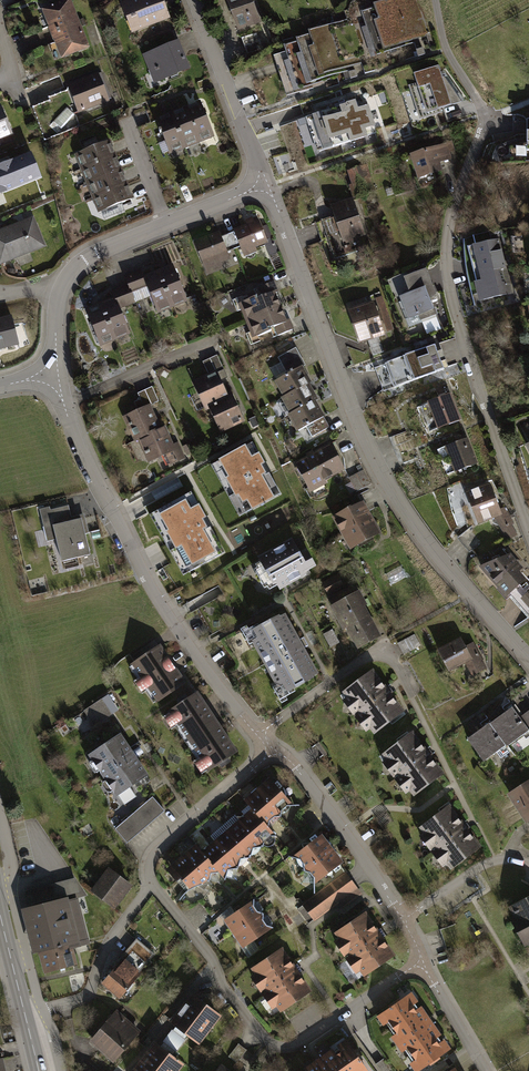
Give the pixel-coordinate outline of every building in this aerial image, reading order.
[(44,9),(62,56),(92,44),(75,0),(68,0),(44,9)] [(125,0),(135,26),(170,13),(164,0),(126,0),(125,0)] [(237,29),(259,21),(251,0),(227,0),(237,29)] [(415,0),(388,0),(373,4),(374,8),(362,12),(374,51),(412,40),(411,37),(425,33),(415,0)] [(359,58),(347,20),(309,32),(310,35),(297,39),(298,42),(284,47),(297,85),(336,72),(335,70),(348,65),(347,62),(359,58)] [(256,33),(242,38),(247,53),(262,48),(256,33)] [(177,38),(148,50),(161,80),(190,68),(177,38)] [(453,104),(440,66),(416,74),(419,83),(411,86),(422,118),(442,112),(440,108),(453,104)] [(98,69),(69,81),(82,111),(111,99),(98,69)] [(367,98),(304,118),(315,154),(378,134),(367,98)] [(200,103),(163,120),(176,147),(213,129),(200,103)] [(0,106),(0,136),(11,132),(0,106)] [(113,136),(84,149),(111,206),(139,194),(113,136)] [(452,143),(439,147),(442,158),(436,160),(437,163),(451,158),(449,152),(454,150),(452,143)] [(439,147),(412,156),(419,178),(440,171),(437,163),(436,160),(442,158),(439,147)] [(0,164),(0,194),(42,177),(32,151),(0,164)] [(366,165),(349,171),(358,195),(374,190),(366,165)] [(353,200),(331,207),(334,216),(322,220),(334,258),(358,250),(354,236),(363,233),(353,200)] [(0,229),(0,265),(45,250),(33,217),(0,229)] [(248,225),(234,230),(235,231),(227,234),(233,249),(240,246),(244,256),(256,251),(254,247),(265,243),(269,255),(278,252),(272,238),(266,241),(258,221),(253,223),(252,219),(247,221),(248,225)] [(201,240),(195,242),(208,274),(222,268),(220,262),(230,258),(227,251),(233,249),(227,234),(221,237),(219,232),(205,238),(203,234),(199,236),(201,240)] [(499,240),(468,247),(481,300),(512,293),(499,240)] [(173,268),(159,274),(172,305),(186,299),(173,268)] [(436,314),(433,306),(431,307),(424,288),(431,286),(425,270),(404,278),(410,293),(401,297),(411,324),(436,314)] [(159,274),(145,279),(141,271),(126,277),(129,284),(136,302),(151,296),(157,311),(172,305),(159,274)] [(247,320),(280,307),(274,293),(277,292),(273,282),(258,288),(260,294),(244,301),(246,307),(242,309),(247,320)] [(116,301),(102,307),(115,338),(129,332),(120,309),(136,302),(129,284),(112,291),(116,301)] [(379,310),(375,312),(375,313),(378,312),(380,318),(382,317),(386,331),(393,329),(382,296),(375,298),(379,310)] [(366,298),(348,304),(360,341),(371,337),(370,335),(384,330),(380,318),(378,312),(375,313),(375,312),(372,303),(368,305),(366,298)] [(102,307),(87,313),(100,344),(115,338),(102,307)] [(285,320),(280,307),(247,320),(251,331),(255,330),(258,336),(271,331),(270,329),(273,327),(277,336),(293,330),(288,319),(285,320)] [(437,319),(426,321),(428,329),(439,327),(437,319)] [(0,323),(0,348),(17,342),(9,320),(0,323)] [(378,336),(368,340),(373,355),(383,352),(378,336)] [(434,345),(403,357),(412,381),(443,370),(434,345)] [(293,349),(278,357),(286,372),(301,364),(293,349)] [(217,355),(203,361),(210,375),(196,382),(207,406),(211,404),(227,397),(216,373),(224,369),(217,355)] [(412,381),(403,357),(384,364),(384,365),(375,368),(383,391),(393,387),(394,388),(412,381)] [(309,383),(300,367),(276,381),(284,397),(307,384),(309,383)] [(316,400),(307,384),(284,397),(282,398),(291,414),(314,401),(316,400)] [(152,387),(138,393),(145,407),(124,417),(135,440),(139,438),(159,429),(148,406),(158,401),(152,387)] [(450,393),(427,402),(437,429),(460,420),(450,393)] [(227,397),(211,404),(223,429),(242,420),(230,395),(227,397)] [(323,417),(314,401),(291,414),(289,415),(298,431),(313,422),(315,425),(308,429),(312,436),(328,427),(322,418),(323,417)] [(159,429),(139,438),(150,461),(161,456),(166,465),(183,457),(177,444),(172,446),(163,427),(159,429)] [(408,430),(393,436),(403,463),(419,457),(408,430)] [(467,438),(446,447),(455,472),(477,464),(467,438)] [(251,444),(217,463),(245,513),(278,494),(251,444)] [(343,469),(330,446),(296,464),(309,487),(343,469)] [(364,470),(350,478),(357,491),(371,483),(364,470)] [(489,484),(466,493),(478,523),(495,517),(501,515),(500,511),(489,484)] [(187,494),(155,513),(189,572),(221,554),(187,494)] [(362,502),(333,518),(343,536),(346,534),(353,546),(379,532),(362,502)] [(69,505),(50,510),(51,513),(41,515),(47,541),(57,539),(62,562),(90,555),(81,518),(72,520),(69,505)] [(504,509),(500,511),(501,515),(495,517),(508,539),(516,535),(510,524),(512,523),(504,509)] [(291,541),(260,558),(265,567),(257,572),(264,585),(275,579),(280,589),(309,573),(307,570),(314,567),(306,552),(299,556),(291,541)] [(509,555),(481,566),(506,595),(523,580),(517,572),(521,568),(509,555)] [(339,577),(323,585),(327,593),(343,585),(339,577)] [(351,587),(329,599),(344,627),(348,625),(359,646),(377,636),(351,587)] [(284,617),(276,621),(275,619),(259,628),(263,636),(253,641),(278,686),(288,681),(292,688),(309,679),(308,677),(315,673),(302,649),(306,646),(302,639),(297,641),(284,617)] [(332,630),(324,635),(331,647),(338,642),(332,630)] [(415,634),(398,643),(403,654),(420,645),(415,634)] [(461,639),(439,650),(449,669),(465,661),(473,675),(486,669),(472,644),(465,647),(461,639)] [(160,647),(129,667),(153,703),(184,683),(160,647)] [(371,671),(340,691),(367,733),(399,712),(371,671)] [(197,693),(170,711),(208,769),(236,751),(197,693)] [(111,715),(101,700),(84,711),(94,726),(111,715)] [(491,723),(506,744),(507,746),(528,730),(528,711),(520,717),(513,707),(491,723)] [(506,744),(491,723),(468,739),(484,761),(506,744)] [(120,735),(90,755),(124,805),(136,797),(129,786),(146,775),(135,759),(141,755),(137,748),(131,752),(120,735)] [(413,735),(381,756),(407,797),(440,775),(413,735)] [(294,806),(271,779),(258,790),(281,816),(282,810),(287,806),(294,806)] [(511,796),(528,821),(528,820),(528,784),(511,796)] [(281,816),(258,790),(246,800),(254,810),(268,827),(270,821),(274,817),(281,816)] [(152,797),(115,829),(127,842),(163,810),(152,797)] [(449,807),(416,829),(443,869),(476,848),(449,807)] [(268,827),(254,810),(241,821),(263,847),(264,841),(269,837),(276,836),(268,827)] [(263,847),(241,821),(228,831),(251,858),(253,849),(263,847)] [(251,858),(228,831),(216,842),(238,868),(240,859),(251,858)] [(302,871),(330,849),(320,836),(292,858),(298,859),(302,864),(302,871)] [(238,868),(216,842),(206,850),(200,850),(219,872),(225,879),(227,870),(238,868)] [(200,850),(197,846),(182,859),(172,868),(182,880),(190,889),(200,886),(204,888),(207,884),(211,884),(208,880),(209,874),(216,873),(219,872),(200,850)] [(312,884),(340,862),(330,849),(302,871),(308,872),(312,877),(312,884)] [(110,872),(94,893),(114,907),(129,886),(110,872)] [(340,902),(357,889),(345,873),(302,904),(314,921),(340,902)] [(343,907),(361,894),(357,889),(340,902),(343,907)] [(74,897),(22,911),(34,952),(39,951),(40,957),(70,948),(86,944),(74,897)] [(511,907),(528,940),(528,897),(511,907)] [(254,900),(225,920),(234,934),(263,913),(257,912),(253,907),(254,900)] [(263,913),(234,934),(244,947),(273,927),(266,925),(263,920),(263,913)] [(364,913),(337,932),(365,974),(393,955),(364,913)] [(74,964),(70,948),(40,957),(45,972),(74,964)] [(281,949),(253,968),(281,1009),(309,991),(281,949)] [(124,959),(103,983),(120,998),(142,975),(124,959)] [(190,995),(171,1023),(199,1043),(219,1015),(190,995)] [(411,997),(380,1020),(417,1070),(448,1048),(411,997)] [(116,1015),(93,1042),(114,1060),(137,1033),(116,1015)] [(134,1070),(175,1070),(179,1066),(154,1046),(134,1070)] [(310,1070),(361,1070),(345,1047),(310,1070)]
